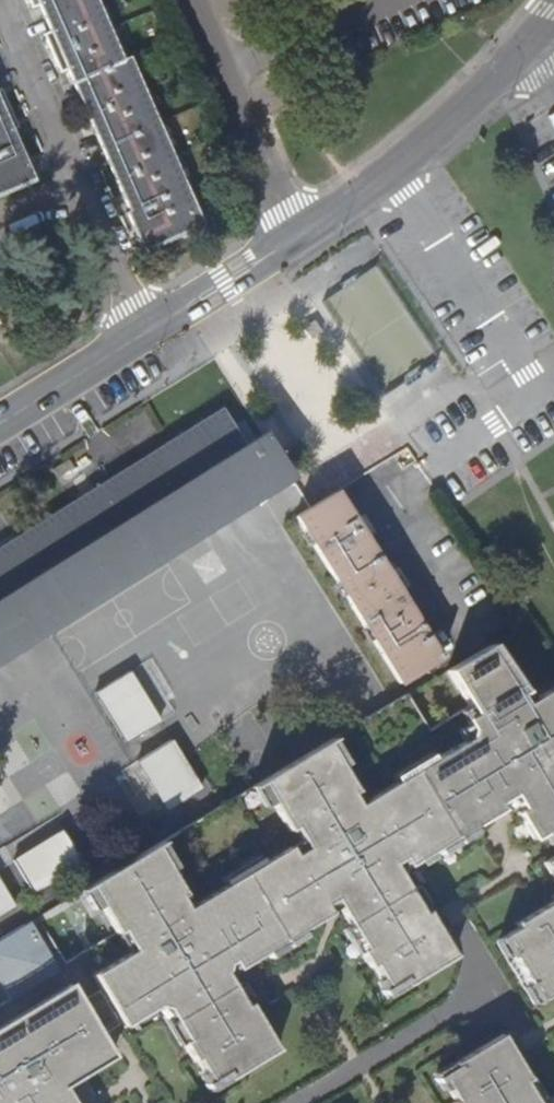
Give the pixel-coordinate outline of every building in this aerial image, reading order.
[(205,215),(133,45),(125,49),(104,0),(49,0),(55,15),(47,20),(63,59),(73,54),(89,93),(103,124),(118,161),(134,197),(128,201),(146,242),(205,215)] [(31,170),(27,157),(19,135),(15,122),(19,117),(4,81),(0,83),(0,184),(31,170)] [(322,333),(315,321),(307,327),(314,338),(322,333)] [(286,476),(257,434),(241,446),(217,410),(0,544),(0,654),(286,476)] [(429,652),(326,493),(286,519),(394,684),(395,683),(438,656),(435,650),(429,652)] [(63,1087),(82,1076),(112,1058),(68,986),(90,973),(121,1024),(128,1019),(155,1003),(164,1005),(183,1036),(180,1039),(191,1056),(194,1055),(202,1067),(208,1077),(221,1069),(225,1075),(274,1047),(246,1001),(245,1000),(241,1002),(228,982),(222,971),(219,968),(222,960),(227,956),(233,964),(263,946),(277,937),(281,935),(294,926),(324,908),(319,899),(329,893),(334,902),(359,943),(355,946),(364,961),(367,959),(375,972),(381,982),(395,974),(398,979),(449,950),(424,905),(419,908),(405,885),(393,865),(388,857),(398,851),(403,859),(433,841),(446,832),(450,829),(464,821),(494,802),(489,795),(505,786),(510,794),(515,803),(510,806),(526,832),(536,826),(549,818),(553,816),(553,675),(524,696),(485,639),(443,669),(463,702),(469,711),(458,718),(457,719),(466,733),(458,738),(429,757),(392,779),(358,800),(354,803),(346,791),(350,788),(337,766),(336,764),(321,740),(259,780),(271,799),(287,827),(291,826),(299,838),(303,846),(291,854),(286,846),(259,862),(222,885),(188,905),(184,907),(177,896),(181,893),(167,869),(152,845),(86,886),(98,906),(114,932),(56,967),(33,928),(27,931),(23,924),(0,938),(0,984),(9,998),(0,1004),(0,1102),(73,1102),(63,1087)] [(469,711),(463,702),(452,709),(458,718),(469,711)] [(466,733),(457,719),(449,723),(458,738),(466,733)] [(126,740),(181,828),(211,809),(157,720),(126,740)] [(344,760),(329,735),(321,740),(336,764),(337,766),(344,761),(344,760)] [(392,779),(429,757),(424,749),(387,772),(392,779)] [(271,799),(259,780),(251,785),(263,804),(271,799)] [(510,794),(505,786),(489,795),(494,802),(494,804),(510,794)] [(358,800),(350,788),(346,791),(354,803),(358,800)] [(549,818),(536,826),(549,847),(553,845),(553,826),(549,818)] [(468,828),(464,821),(450,829),(455,837),(468,828)] [(15,854),(31,890),(82,868),(66,831),(15,854)] [(451,839),(446,832),(433,841),(437,848),(451,839)] [(303,846),(299,838),(286,846),(291,854),(303,846)] [(152,845),(167,869),(174,865),(160,841),(152,845)] [(549,847),(536,855),(553,883),(553,885),(553,845),(549,847)] [(403,859),(398,851),(388,857),(393,865),(403,859)] [(222,885),(259,862),(255,854),(217,877),(222,885)] [(553,883),(542,889),(545,895),(547,897),(553,892),(553,885),(553,883)] [(98,906),(86,886),(78,890),(90,910),(98,906)] [(423,914),(430,910),(426,903),(416,887),(409,891),(419,908),(423,914)] [(547,897),(545,895),(509,917),(511,921),(497,930),(507,946),(505,947),(524,979),(526,977),(536,993),(550,985),(553,988),(553,892),(547,897)] [(188,905),(181,893),(177,896),(184,907),(188,905)] [(334,902),(329,893),(319,899),(324,908),(334,902)] [(299,934),(294,926),(281,935),(285,942),(299,934)] [(507,946),(497,930),(490,935),(500,950),(505,947),(507,946)] [(281,945),(277,937),(263,946),(268,953),(281,945)] [(222,971),(233,964),(227,956),(222,960),(219,968),(222,971)] [(398,979),(395,974),(381,982),(375,972),(371,974),(381,992),(399,981),(398,979)] [(536,993),(526,977),(524,979),(519,982),(528,997),(536,993)] [(246,1001),(249,1000),(235,978),(228,982),(241,1002),(245,1000),(246,1001)] [(183,1036),(164,1005),(155,1003),(128,1019),(133,1027),(157,1011),(176,1041),(180,1039),(183,1036)] [(531,1100),(517,1078),(521,1075),(493,1031),(445,1062),(448,1068),(434,1076),(441,1086),(448,1099),(445,1101),(446,1102),(533,1102),(531,1100)] [(434,1076),(448,1068),(445,1062),(444,1061),(426,1071),(436,1089),(441,1086),(434,1076)] [(225,1075),(221,1069),(208,1077),(202,1067),(197,1070),(208,1087),(226,1077),(225,1075)] [(538,1096),(524,1073),(521,1075),(517,1078),(531,1100),(538,1096)] [(82,1076),(63,1087),(73,1102),(81,1102),(94,1095),(82,1076)]
